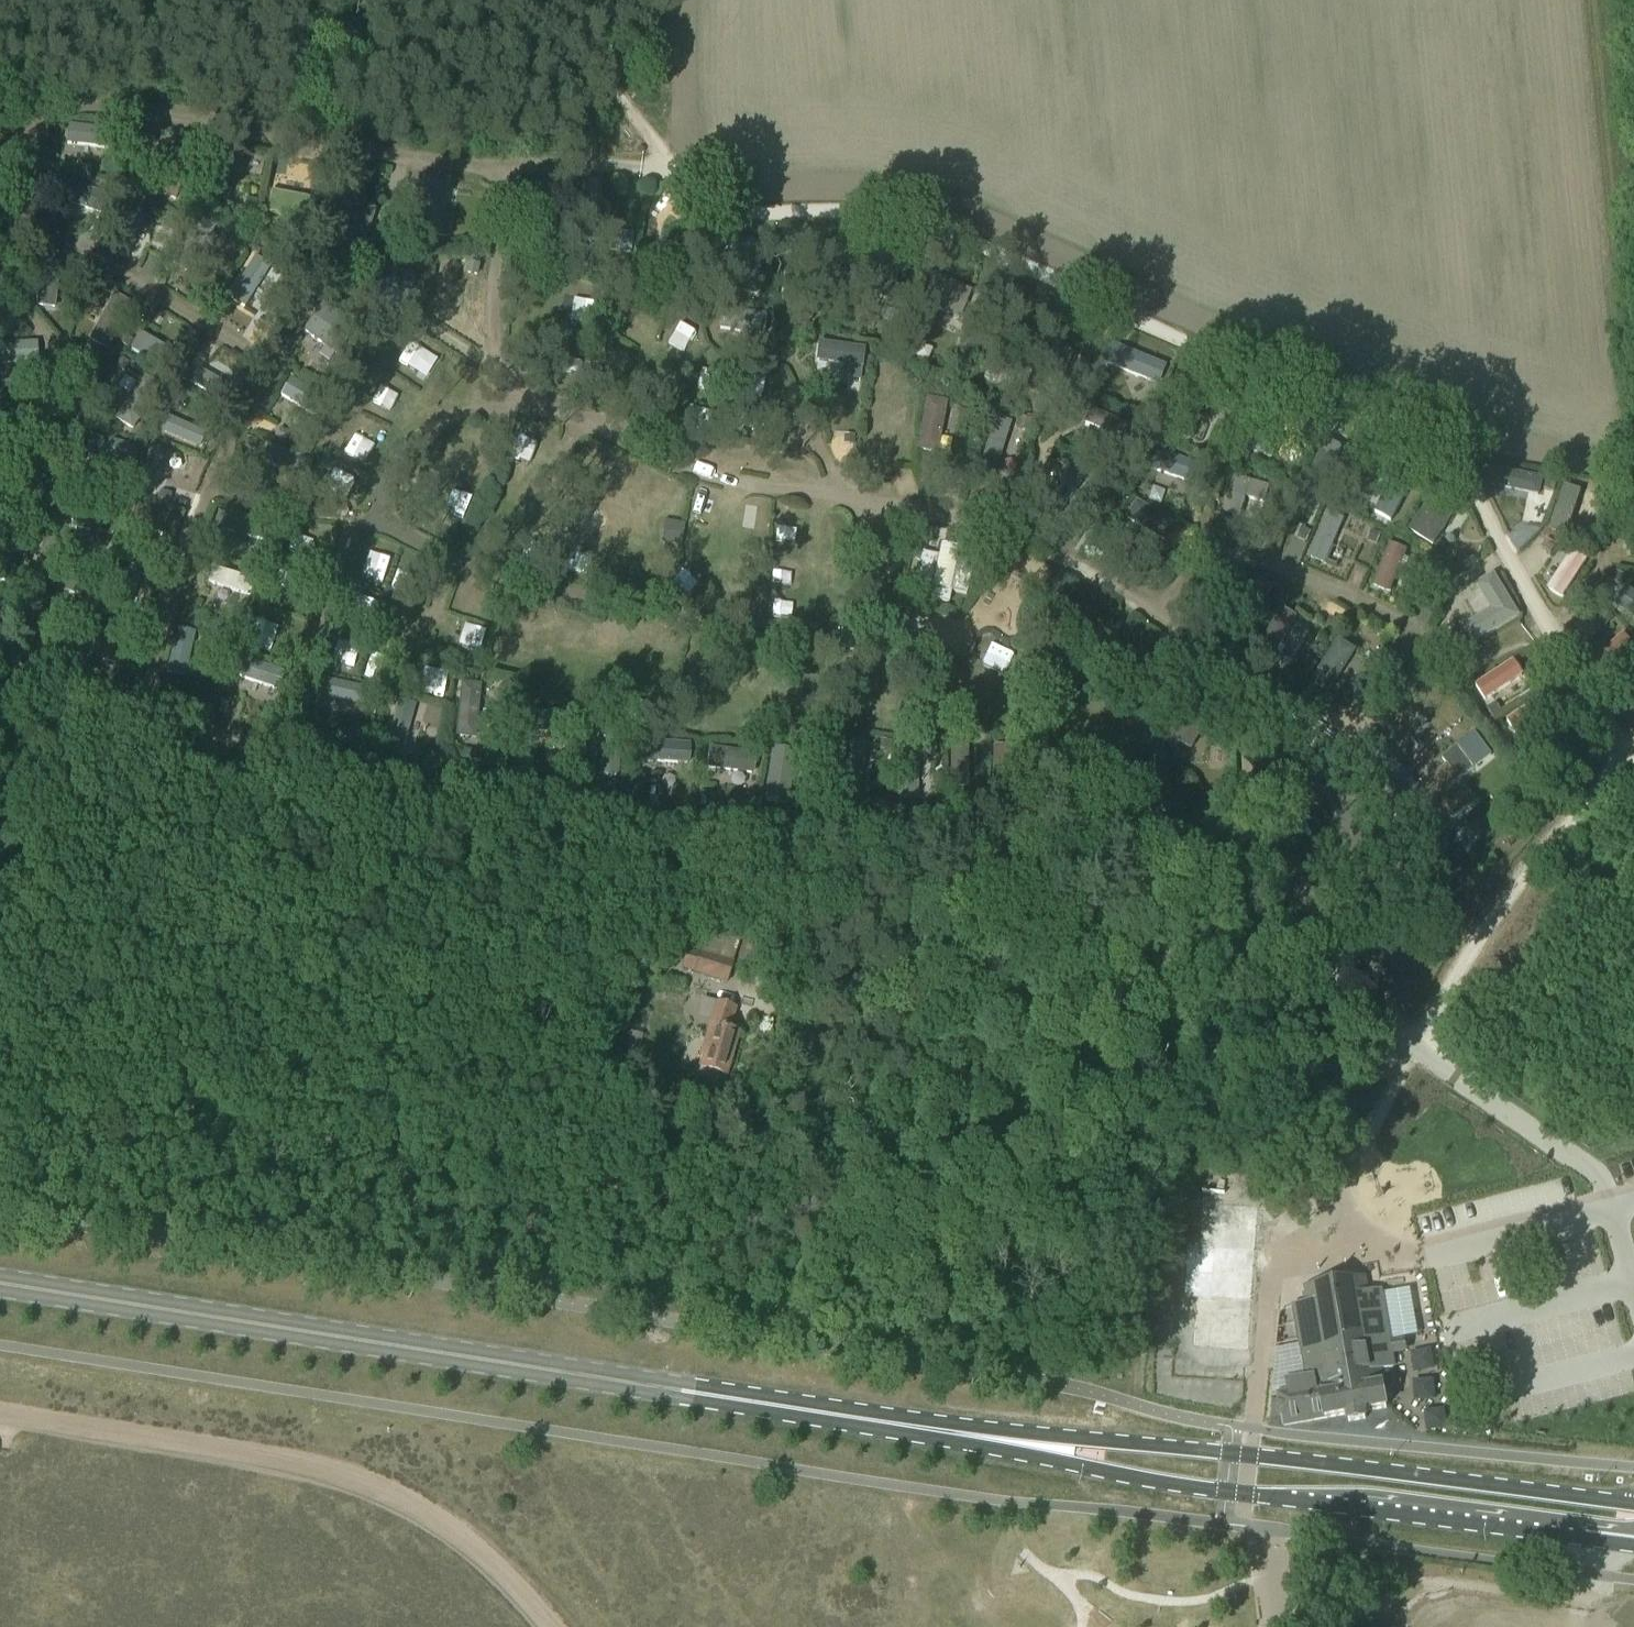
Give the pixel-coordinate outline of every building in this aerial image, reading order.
[(69,125),(66,144),(106,149),(108,130),(69,125)] [(143,136),(133,132),(129,144),(139,147),(143,136)] [(176,199),(188,158),(170,152),(163,177),(154,175),(151,185),(160,188),(158,194),(176,199)] [(217,152),(208,202),(226,205),(235,155),(217,152)] [(103,189),(107,180),(98,177),(94,186),(103,189)] [(50,198),(101,216),(108,196),(57,178),(50,198)] [(526,198),(527,184),(512,183),(511,197),(526,198)] [(320,203),(273,195),(270,210),(317,219),(320,203)] [(254,212),(257,202),(247,199),(244,209),(254,212)] [(333,206),(325,245),(362,252),(370,214),(333,206)] [(574,215),(571,225),(582,228),(584,217),(574,215)] [(167,218),(163,227),(174,232),(178,223),(167,218)] [(200,218),(172,262),(188,272),(215,228),(200,218)] [(248,247),(240,242),(234,251),(242,256),(248,247)] [(39,256),(34,308),(53,310),(57,257),(39,256)] [(245,308),(271,265),(256,256),(230,298),(245,308)] [(448,282),(447,261),(422,263),(424,284),(448,282)] [(645,274),(641,293),(686,302),(691,274),(661,269),(660,277),(645,274)] [(935,278),(924,304),(961,320),(972,293),(935,278)] [(730,281),(719,279),(717,290),(729,291),(730,281)] [(107,348),(130,305),(113,296),(90,340),(107,348)] [(723,311),(721,329),(763,335),(765,317),(723,311)] [(336,357),(349,342),(318,316),(305,331),(336,357)] [(0,345),(0,366),(36,364),(34,343),(0,345)] [(863,350),(819,344),(817,360),(843,364),(861,366),(863,350)] [(1165,367),(1108,344),(1100,362),(1158,386),(1165,367)] [(388,346),(378,364),(397,376),(408,358),(388,346)] [(96,348),(91,356),(101,362),(106,353),(96,348)] [(116,367),(125,372),(130,364),(120,359),(116,367)] [(224,402),(231,388),(191,367),(184,381),(224,402)] [(1170,433),(1190,440),(1212,381),(1192,374),(1170,433)] [(132,432),(160,386),(142,375),(115,421),(132,432)] [(370,377),(357,405),(380,415),(393,387),(370,377)] [(323,421),(333,404),(290,378),(280,394),(323,421)] [(1097,388),(1091,378),(1083,382),(1089,392),(1097,388)] [(33,399),(44,398),(43,388),(32,389),(33,399)] [(947,402),(927,398),(918,449),(938,452),(947,402)] [(40,401),(38,410),(48,412),(50,403),(40,401)] [(1270,414),(1250,407),(1235,447),(1269,459),(1277,438),(1263,433),(1270,414)] [(744,427),(763,434),(769,417),(750,410),(744,427)] [(671,412),(668,421),(688,427),(691,418),(671,412)] [(1136,431),(1094,413),(1088,428),(1130,446),(1136,431)] [(158,430),(194,446),(201,432),(165,415),(158,430)] [(981,463),(997,468),(1012,422),(996,417),(981,463)] [(280,429),(275,438),(283,443),(289,435),(280,429)] [(345,432),(336,453),(353,460),(362,439),(345,432)] [(86,455),(133,468),(138,448),(91,435),(86,455)] [(254,451),(257,441),(246,437),(243,448),(254,451)] [(1326,440),(1305,489),(1322,496),(1343,448),(1326,440)] [(151,445),(141,477),(157,482),(167,450),(151,445)] [(267,447),(261,464),(306,479),(311,463),(267,447)] [(1192,484),(1199,465),(1156,450),(1149,468),(1192,484)] [(1365,461),(1360,478),(1388,487),(1385,498),(1401,503),(1410,475),(1365,461)] [(465,495),(472,475),(455,469),(447,489),(465,495)] [(1496,469),(1493,487),(1540,495),(1544,478),(1496,469)] [(1223,513),(1238,517),(1244,498),(1263,504),(1268,488),(1234,477),(1223,513)] [(642,478),(640,490),(661,495),(663,483),(642,478)] [(1546,488),(1556,491),(1559,480),(1548,478),(1546,488)] [(1581,492),(1564,486),(1548,534),(1565,540),(1581,492)] [(1440,489),(1409,537),(1432,551),(1463,503),(1440,489)] [(171,495),(160,491),(157,500),(168,504),(171,495)] [(1281,499),(1270,496),(1267,505),(1278,508),(1281,499)] [(1125,519),(1168,545),(1180,526),(1137,500),(1125,519)] [(1307,554),(1324,560),(1343,511),(1326,505),(1307,554)] [(171,539),(177,520),(133,506),(127,524),(171,539)] [(220,528),(267,542),(272,525),(225,511),(220,528)] [(664,521),(661,541),(679,544),(683,524),(664,521)] [(1391,541),(1372,580),(1391,590),(1395,582),(1400,585),(1410,565),(1418,569),(1424,557),(1391,541)] [(287,542),(283,553),(307,560),(310,549),(287,542)] [(921,552),(916,584),(930,587),(929,601),(949,603),(951,591),(965,594),(972,563),(958,561),(959,547),(940,544),(938,556),(921,552)] [(1562,599),(1588,560),(1573,550),(1547,589),(1562,599)] [(728,553),(729,567),(747,567),(747,553),(728,553)] [(111,558),(100,557),(99,568),(109,570),(111,558)] [(256,569),(266,572),(269,562),(260,558),(256,569)] [(0,560),(0,581),(7,583),(13,563),(0,560)] [(397,591),(406,569),(388,562),(380,584),(397,591)] [(1445,573),(1450,584),(1474,572),(1469,562),(1445,573)] [(255,582),(213,567),(208,581),(250,596),(255,582)] [(129,608),(141,573),(125,568),(113,603),(129,608)] [(1490,608),(1462,624),(1473,643),(1522,614),(1494,568),(1473,580),(1490,608)] [(274,606),(284,584),(263,575),(254,598),(274,606)] [(1263,579),(1239,613),(1252,622),(1276,588),(1263,579)] [(353,619),(360,599),(341,593),(334,613),(353,619)] [(379,620),(393,626),(399,612),(385,606),(379,620)] [(1297,617),(1282,609),(1258,652),(1273,660),(1297,617)] [(1433,636),(1442,621),(1432,615),(1423,630),(1433,636)] [(223,629),(235,626),(232,616),(220,619),(223,629)] [(121,633),(132,636),(135,626),(124,624),(121,633)] [(233,645),(262,654),(268,634),(239,625),(233,645)] [(183,676),(194,633),(176,628),(166,671),(183,676)] [(79,632),(74,655),(119,666),(125,643),(79,632)] [(215,643),(225,647),(229,637),(219,633),(215,643)] [(1622,635),(1588,665),(1600,678),(1633,648),(1622,635)] [(1311,682),(1329,693),(1357,651),(1340,639),(1311,682)] [(324,641),(319,659),(339,665),(344,647),(324,641)] [(275,690),(282,672),(236,655),(230,674),(275,690)] [(495,657),(493,668),(514,671),(516,661),(495,657)] [(1511,658),(1475,682),(1486,699),(1523,675),(1511,658)] [(1112,678),(1152,701),(1161,687),(1121,663),(1112,678)] [(429,696),(435,676),(410,670),(405,690),(429,696)] [(318,680),(316,692),(343,696),(344,683),(318,680)] [(509,681),(500,686),(506,697),(516,691),(509,681)] [(460,684),(455,733),(475,734),(480,686),(460,684)] [(388,693),(385,704),(394,707),(397,696),(388,693)] [(1545,693),(1508,722),(1519,737),(1556,708),(1545,693)] [(414,706),(398,701),(386,743),(402,748),(414,706)] [(1175,739),(1192,749),(1215,711),(1197,701),(1175,739)] [(668,717),(687,716),(687,703),(667,704),(668,717)] [(1487,708),(1492,715),(1500,710),(1495,703),(1487,708)] [(620,708),(617,721),(636,726),(640,713),(620,708)] [(617,776),(622,731),(605,729),(600,774),(617,776)] [(1368,757),(1386,743),(1375,729),(1357,742),(1368,757)] [(1477,733),(1444,758),(1462,778),(1492,756),(1477,733)] [(689,746),(645,742),(643,761),(688,765),(689,746)] [(1526,742),(1518,748),(1525,757),(1533,750),(1526,742)] [(898,793),(918,794),(919,744),(899,743),(898,793)] [(992,792),(1010,792),(1010,747),(993,747),(992,792)] [(754,754),(710,748),(707,767),(751,773),(754,754)] [(796,752),(772,748),(766,799),(789,802),(796,752)] [(951,749),(952,789),(969,788),(968,748),(951,749)] [(869,771),(870,751),(849,750),(849,770),(869,771)] [(1032,797),(1050,800),(1056,753),(1038,751),(1032,797)] [(799,764),(811,766),(813,755),(801,753),(799,764)] [(1090,766),(1090,755),(1079,755),(1078,765),(1090,766)] [(1154,756),(1143,757),(1144,766),(1155,764),(1154,756)] [(1131,757),(1131,768),(1142,768),(1142,757),(1131,757)] [(1448,764),(1420,788),(1447,821),(1477,800),(1448,764)] [(1168,767),(1149,769),(1154,814),(1174,811),(1168,767)] [(932,785),(943,785),(943,775),(932,774),(932,785)] [(747,803),(759,802),(758,792),(747,793),(747,803)] [(1335,835),(1335,822),(1319,822),(1319,835),(1335,835)] [(697,955),(690,971),(726,985),(732,968),(697,955)] [(704,1056),(701,1067),(727,1075),(739,1032),(730,1029),(736,1008),(715,1003),(701,1055),(704,1056)] [(1466,1149),(1451,1156),(1457,1169),(1472,1162),(1466,1149)] [(1250,1349),(1255,1268),(1266,1269),(1267,1251),(1256,1251),(1259,1205),(1203,1202),(1201,1245),(1188,1244),(1184,1306),(1197,1307),(1194,1346),(1248,1349),(1250,1349)] [(1166,1254),(1166,1266),(1183,1267),(1184,1255),(1166,1254)] [(1304,1391),(1280,1395),(1281,1401),(1280,1405),(1281,1408),(1283,1412),(1285,1424),(1348,1414),(1350,1421),(1367,1418),(1365,1411),(1388,1407),(1384,1384),(1381,1368),(1396,1366),(1383,1292),(1369,1294),(1366,1277),(1307,1287),(1309,1304),(1295,1306),(1309,1385),(1303,1386),(1304,1391)]
